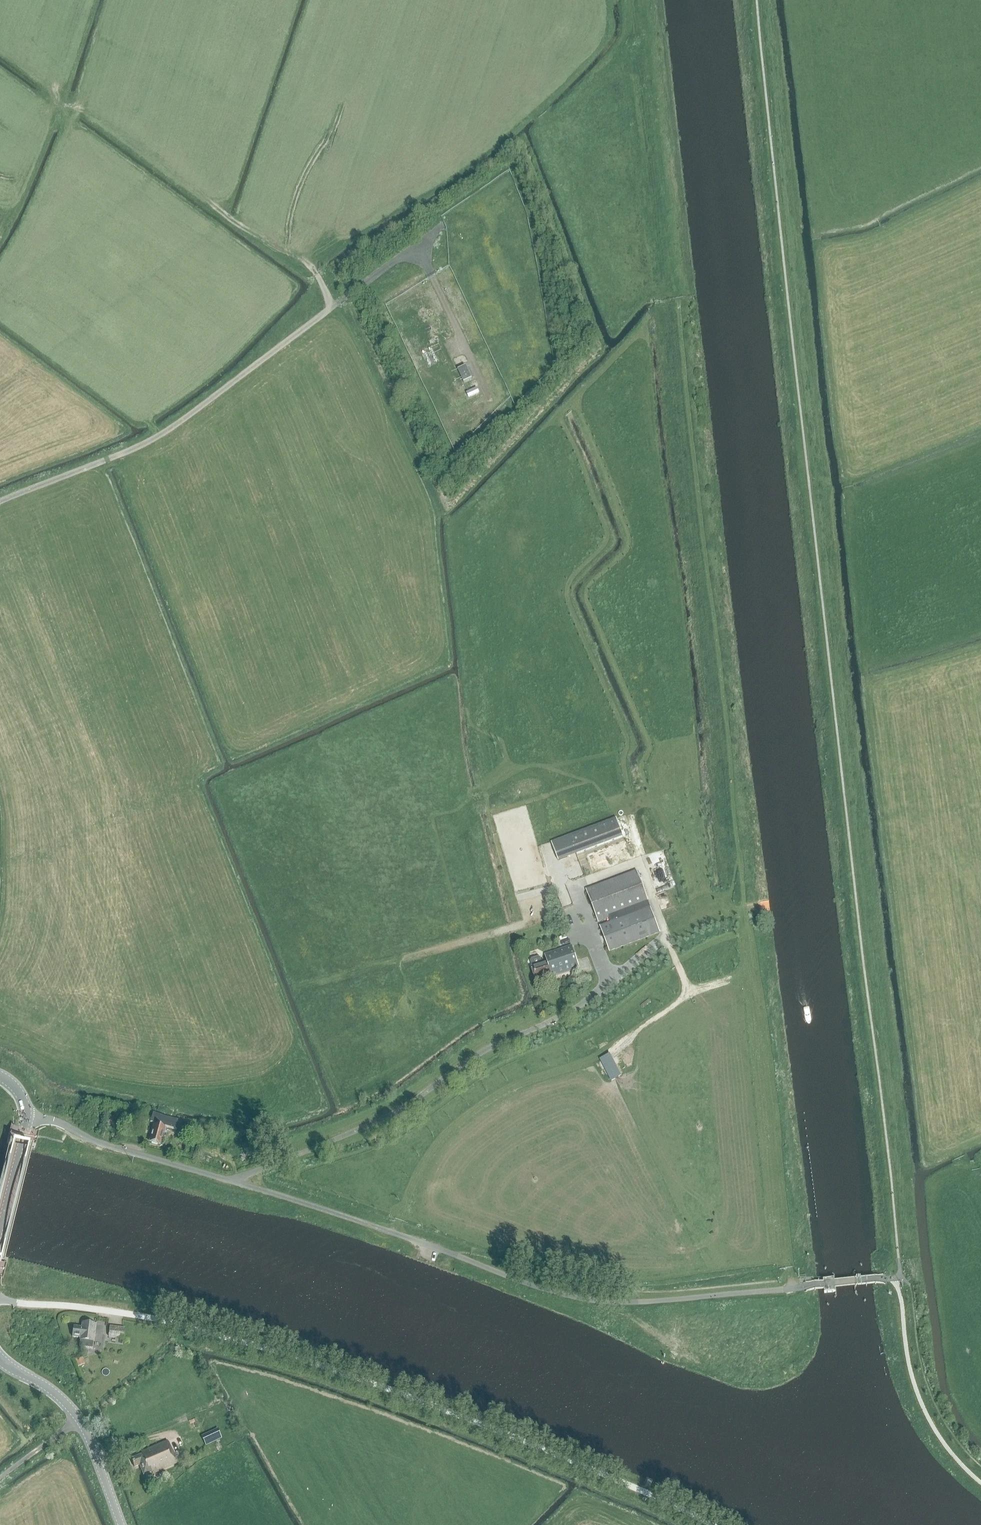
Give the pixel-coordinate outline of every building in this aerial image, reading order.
[(466,365),(458,369),(463,382),(472,378),(466,365)] [(467,392),(469,397),(481,392),(478,386),(467,392)] [(616,818),(549,842),(556,861),(623,837),(616,818)] [(636,870),(585,889),(598,922),(608,919),(610,922),(599,926),(609,952),(660,932),(636,870)] [(544,954),(547,962),(542,964),(541,958),(538,956),(531,959),(530,961),(532,967),(531,967),(535,980),(551,975),(552,977),(579,968),(572,945),(544,954)] [(153,1125),(150,1134),(151,1135),(149,1142),(151,1142),(151,1143),(157,1145),(157,1144),(159,1145),(161,1138),(162,1138),(165,1129),(166,1128),(164,1127),(164,1126),(176,1129),(179,1120),(152,1113),(150,1122),(155,1124),(154,1125),(153,1125)] [(137,1117),(128,1115),(126,1122),(135,1124),(137,1117)] [(148,1120),(138,1117),(135,1127),(145,1130),(148,1120)] [(823,1278),(824,1292),(835,1291),(834,1277),(823,1278)] [(80,1338),(79,1340),(79,1347),(92,1348),(95,1324),(82,1323),(81,1327),(73,1326),(72,1337),(80,1338)] [(125,1328),(109,1326),(108,1336),(123,1339),(125,1328)] [(77,1367),(86,1364),(82,1355),(73,1358),(77,1367)] [(152,1472),(175,1463),(166,1441),(140,1451),(141,1454),(130,1458),(133,1467),(139,1465),(143,1475),(152,1471),(152,1472)]
